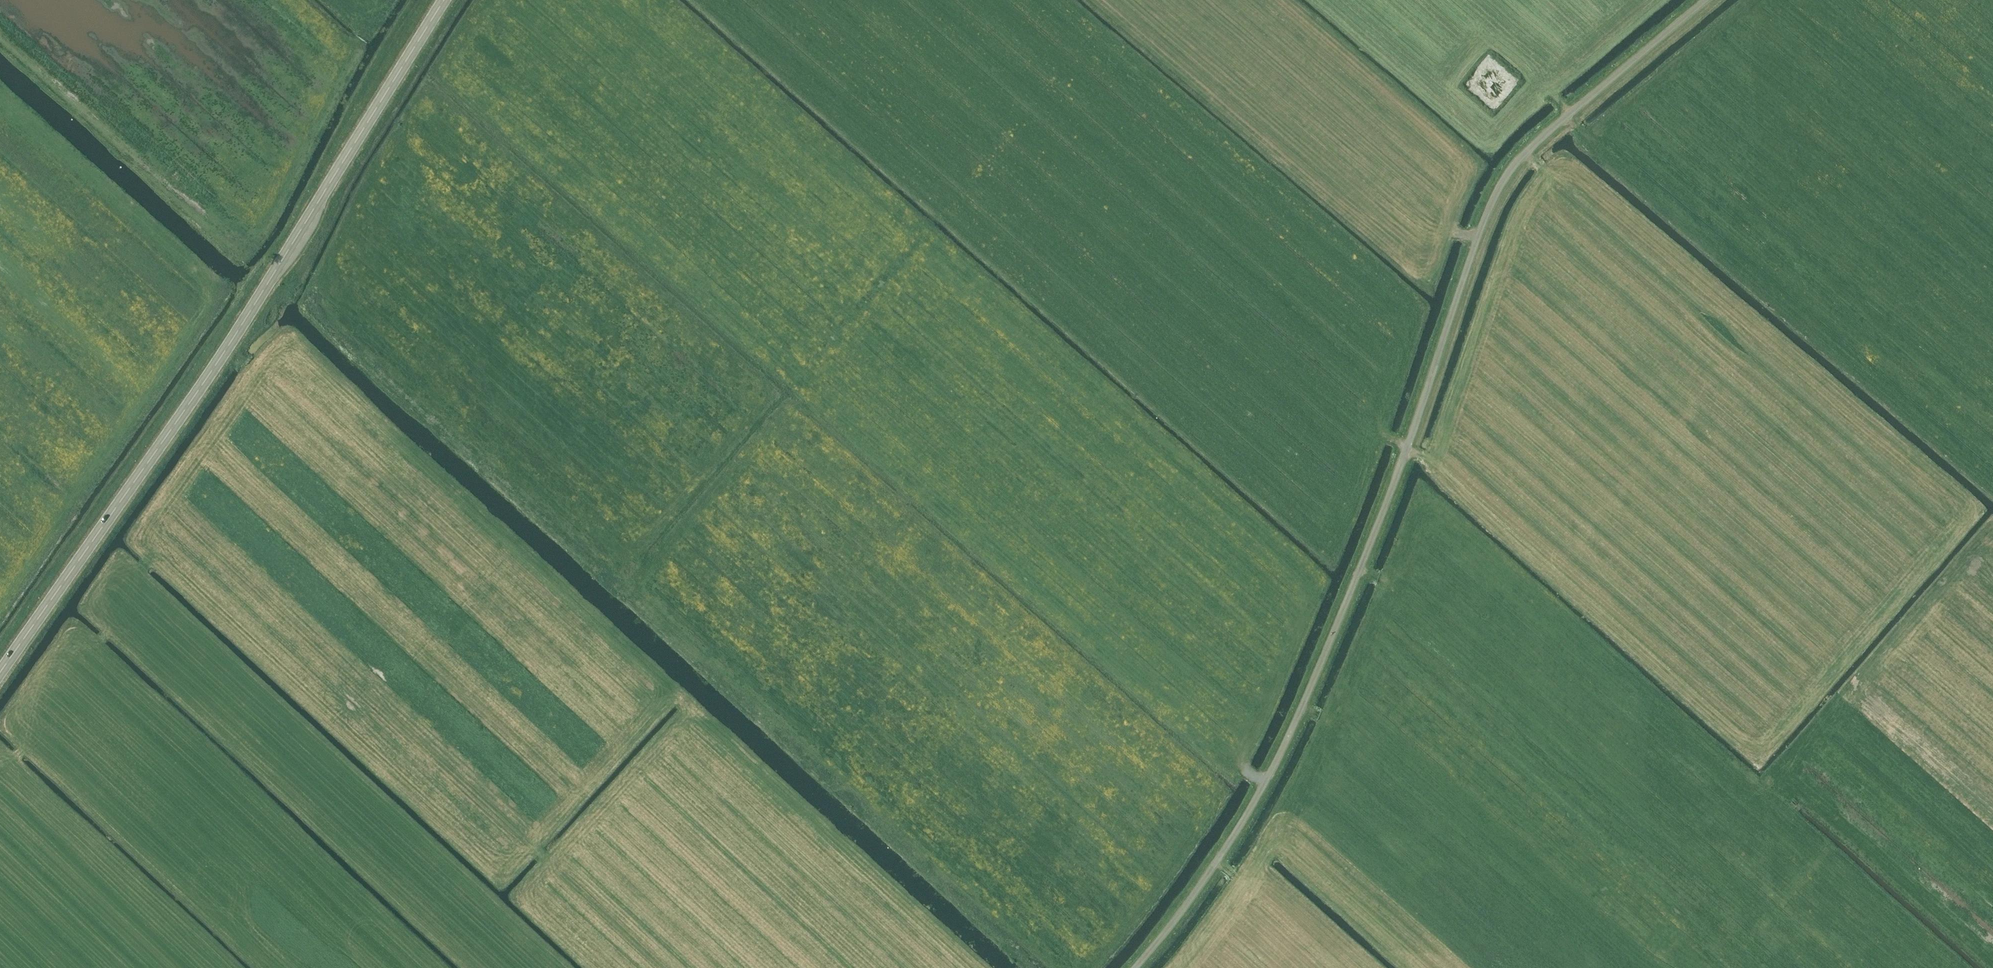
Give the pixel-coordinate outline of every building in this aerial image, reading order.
[(1503,74),(1499,79),(1508,86),(1511,80),(1503,74)] [(1495,88),(1492,93),(1501,99),(1507,91),(1490,79),(1487,82),(1495,88)]
